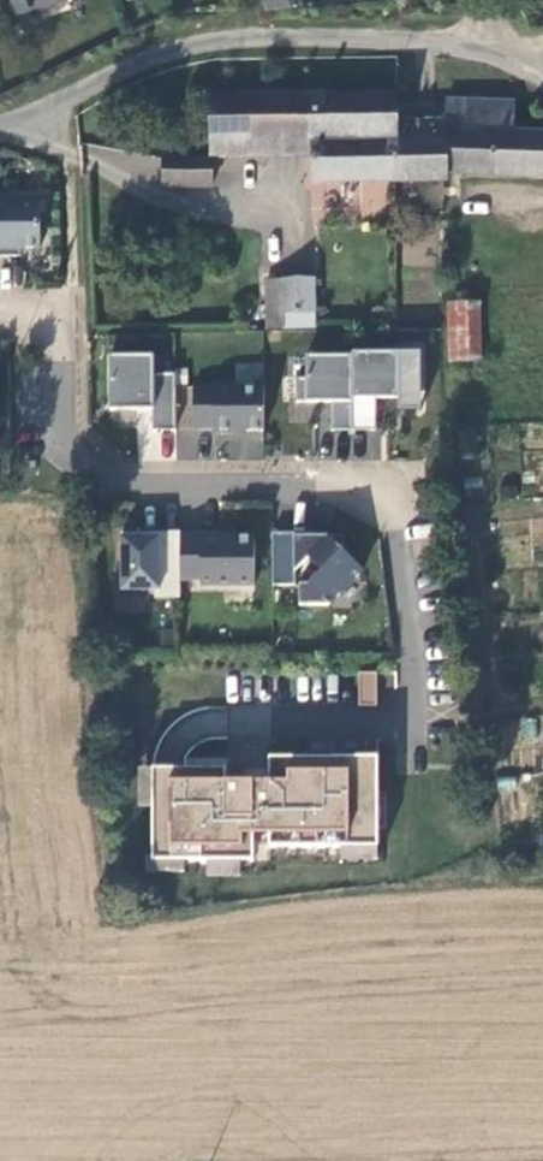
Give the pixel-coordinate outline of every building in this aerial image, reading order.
[(43,0),(15,0),(19,10),(43,0)] [(312,182),(395,181),(398,120),(398,93),(211,96),(212,157),(312,155),(312,182)] [(514,101),(446,98),(447,120),(398,120),(395,181),(448,180),(447,173),(542,176),(542,131),(513,130),(514,101)] [(164,158),(164,186),(213,186),(213,159),(164,158)] [(21,256),(21,249),(41,248),(41,199),(0,199),(0,256),(21,256)] [(315,278),(267,279),(268,329),(316,328),(315,278)] [(450,362),(482,361),(481,303),(449,304),(450,362)] [(353,353),(353,357),(353,431),(377,431),(377,399),(399,399),(400,353),(353,353)] [(421,353),(400,353),(399,399),(399,412),(421,411),(421,353)] [(154,356),(110,355),(110,409),(153,410),(153,430),(176,430),(176,374),(154,374),(154,356)] [(353,431),(353,357),(307,356),(306,379),(296,379),(297,402),(331,402),(331,431),(353,431)] [(264,387),(194,387),(194,429),(213,430),(213,434),(235,434),(236,431),(264,431),(264,387)] [(35,461),(27,461),(27,476),(35,475),(35,461)] [(180,580),(180,533),(135,533),(135,537),(122,537),(122,589),(157,591),(156,598),(180,598),(180,580)] [(223,534),(180,533),(180,580),(201,581),(201,586),(255,586),(255,537),(223,537),(223,534)] [(309,533),(273,533),(273,586),(295,586),(296,572),(309,558),(322,572),(310,584),(300,585),(300,605),(328,605),(363,571),(343,552),(344,537),(309,536),(309,533)] [(174,632),(163,632),(163,648),(174,648),(174,632)] [(358,703),(376,704),(376,671),(358,671),(358,703)] [(361,759),(270,758),(269,782),(244,781),(244,770),(171,769),(153,769),(153,858),(189,859),(189,862),(254,861),(254,848),(254,833),(270,834),(270,848),(343,848),(343,845),(378,845),(378,792),(361,792),(361,759)] [(378,759),(361,759),(361,792),(378,792),(378,759)] [(270,834),(254,833),(254,848),(270,848),(270,834)]
